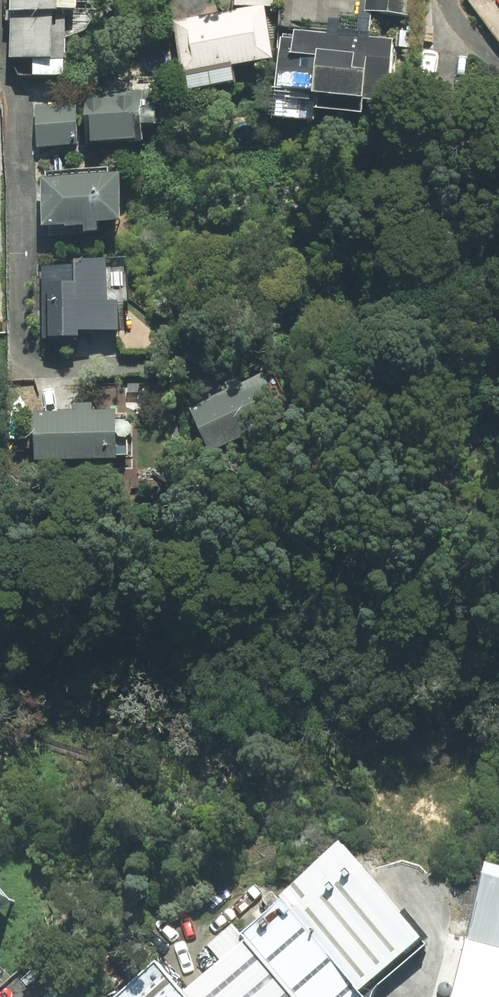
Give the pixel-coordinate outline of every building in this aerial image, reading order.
[(73,79),(72,16),(80,16),(80,0),(16,0),(16,63),(37,62),(37,79),(73,79)] [(416,0),(370,0),(369,15),(415,19),(416,0)] [(268,4),(179,21),(193,93),(245,83),(243,70),(280,63),(268,4)] [(392,107),(397,38),(300,32),(299,41),(286,40),(280,123),(325,126),(326,111),(368,113),(368,106),(392,107)] [(165,97),(91,105),(95,148),(149,143),(147,128),(168,126),(165,97)] [(84,108),(38,110),(40,151),(86,149),(84,108)] [(108,229),(131,228),(129,178),(44,181),(46,231),(95,228),(96,238),(109,237),(108,229)] [(110,264),(42,266),(44,340),(87,339),(87,336),(124,335),(123,305),(114,305),(114,290),(134,289),(133,269),(110,270),(110,264)] [(268,376),(193,409),(214,455),(289,421),(268,376)] [(83,414),(39,415),(41,463),(127,459),(125,414),(99,415),(98,407),(83,407),(83,414)] [(357,837),(284,896),(362,991),(435,932),(357,837)] [(492,866),(453,996),(498,996),(498,868),(492,866)] [(9,905),(0,895),(0,913),(9,905)] [(300,996),(367,996),(362,991),(284,896),(244,929),(300,996)] [(191,996),(300,996),(244,929),(179,982),(191,996)] [(108,996),(191,996),(179,982),(158,957),(108,996)]
